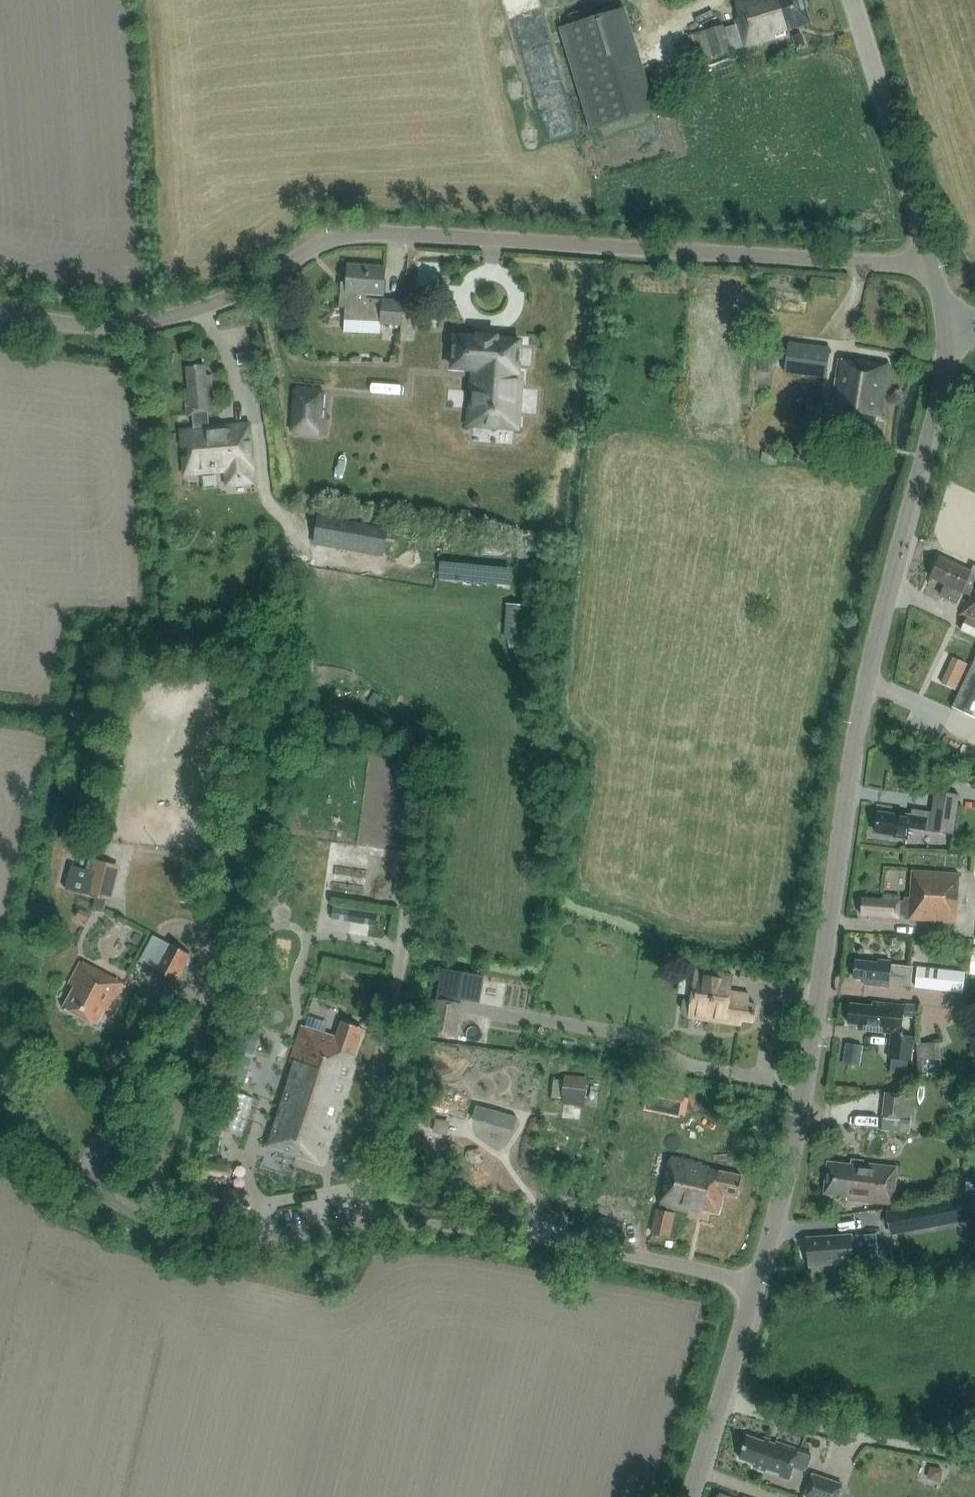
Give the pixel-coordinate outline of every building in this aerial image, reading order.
[(740,16),(738,16),(739,21),(724,25),(724,23),(706,28),(707,30),(703,31),(705,39),(709,38),(714,54),(789,32),(787,28),(809,21),(802,0),(735,0),(740,16)] [(651,108),(621,11),(561,29),(592,126),(651,108)] [(806,43),(803,33),(795,36),(798,46),(806,43)] [(385,266),(348,263),(346,290),(341,290),(340,306),(345,306),(344,318),(381,321),(381,323),(402,325),(403,301),(366,298),(366,294),(383,295),(385,266)] [(770,327),(769,334),(778,335),(779,328),(770,327)] [(519,372),(521,341),(498,339),(498,336),(479,335),(478,338),(455,336),(453,367),(475,369),(471,425),(518,429),(522,372),(519,372)] [(789,342),(785,372),(825,376),(829,347),(789,342)] [(308,345),(302,351),(310,360),(317,354),(308,345)] [(881,416),(890,363),(854,357),(854,360),(838,358),(831,405),(823,403),(823,402),(807,400),(805,415),(821,417),(821,416),(829,417),(826,431),(871,438),(875,415),(881,416)] [(205,364),(187,366),(188,388),(185,388),(186,415),(192,415),(193,431),(182,432),(184,472),(226,469),(227,483),(249,481),(248,467),(250,467),(247,425),(229,427),(229,428),(208,430),(207,414),(214,413),(211,375),(206,375),(205,364)] [(318,430),(321,394),(297,392),(294,428),(318,430)] [(339,515),(323,512),(319,536),(385,547),(389,524),(339,515)] [(972,564),(969,571),(941,557),(931,578),(946,585),(941,596),(957,604),(963,593),(970,596),(962,615),(967,617),(961,630),(974,636),(974,565),(972,564)] [(507,604),(504,639),(526,641),(529,606),(507,604)] [(960,691),(974,698),(974,659),(960,691)] [(946,673),(942,683),(956,689),(960,680),(946,673)] [(953,834),(958,794),(934,791),(932,811),(916,809),(915,815),(896,813),(895,816),(879,814),(877,833),(893,835),(893,838),(908,840),(910,828),(953,834)] [(72,865),(66,889),(96,897),(94,907),(104,910),(116,865),(90,858),(87,869),(72,865)] [(957,921),(960,873),(912,870),(910,897),(882,895),(881,899),(861,898),(860,914),(869,915),(869,919),(898,921),(899,914),(909,915),(909,918),(957,921)] [(334,906),(332,920),(348,922),(350,909),(334,906)] [(76,918),(86,923),(91,914),(80,909),(76,918)] [(360,911),(358,924),(376,927),(378,914),(360,911)] [(171,943),(156,971),(175,981),(191,953),(171,943)] [(64,1007),(97,1025),(105,1009),(111,1013),(126,984),(81,960),(69,984),(74,987),(64,1007)] [(911,985),(913,966),(892,964),(891,961),(881,960),(879,963),(857,961),(856,979),(865,979),(865,985),(886,986),(888,983),(911,985)] [(965,971),(917,966),(915,988),(963,993),(965,971)] [(733,974),(696,968),(691,997),(687,996),(683,999),(682,1008),(684,1011),(689,1012),(689,1016),(741,1024),(741,1019),(753,1021),(756,1004),(748,1002),(749,993),(730,990),(733,974)] [(462,1000),(439,996),(433,1029),(457,1033),(462,1000)] [(852,1003),(850,1023),(860,1024),(860,1029),(889,1032),(890,1029),(902,1030),(904,1007),(892,1005),(892,1003),(874,1001),(874,1005),(852,1003)] [(906,1004),(904,1018),(917,1019),(918,1005),(906,1004)] [(266,1144),(323,1163),(355,1064),(364,1028),(341,1021),(336,1036),(302,1025),(290,1061),(291,1061),(266,1144)] [(249,1031),(233,1082),(244,1086),(261,1035),(249,1031)] [(892,1058),(913,1060),(915,1036),(894,1034),(892,1058)] [(845,1061),(862,1064),(867,1045),(849,1041),(845,1061)] [(940,1043),(917,1044),(918,1060),(931,1060),(941,1060),(940,1043)] [(565,1075),(561,1104),(584,1107),(588,1078),(565,1075)] [(233,1089),(221,1125),(241,1132),(253,1096),(233,1089)] [(663,1112),(680,1116),(684,1094),(667,1091),(663,1112)] [(905,1094),(885,1092),(883,1116),(903,1118),(905,1094)] [(882,1126),(883,1118),(858,1113),(857,1121),(882,1126)] [(225,1160),(230,1131),(219,1129),(213,1158),(225,1160)] [(692,1160),(671,1155),(660,1204),(687,1210),(688,1206),(718,1212),(722,1193),(737,1196),(742,1175),(691,1164),(692,1160)] [(893,1203),(897,1167),(853,1162),(851,1164),(828,1161),(825,1193),(847,1196),(848,1199),(893,1203)] [(198,1205),(237,1212),(241,1193),(216,1188),(218,1180),(226,1182),(229,1166),(205,1162),(203,1178),(208,1179),(207,1187),(201,1186),(198,1205)] [(974,1208),(974,1195),(908,1208),(912,1229),(955,1220),(954,1213),(974,1208)] [(674,1212),(657,1208),(653,1231),(670,1234),(674,1212)] [(853,1256),(878,1255),(876,1235),(851,1236),(851,1235),(808,1238),(810,1265),(853,1263),(853,1256)] [(764,1441),(749,1436),(741,1458),(756,1464),(755,1467),(791,1480),(794,1468),(802,1471),(808,1468),(813,1454),(777,1442),(776,1444),(771,1442),(771,1440),(765,1437),(764,1441)] [(930,1480),(945,1482),(947,1468),(932,1466),(930,1480)] [(807,1496),(809,1496),(840,1496),(844,1483),(814,1473),(807,1496)]
